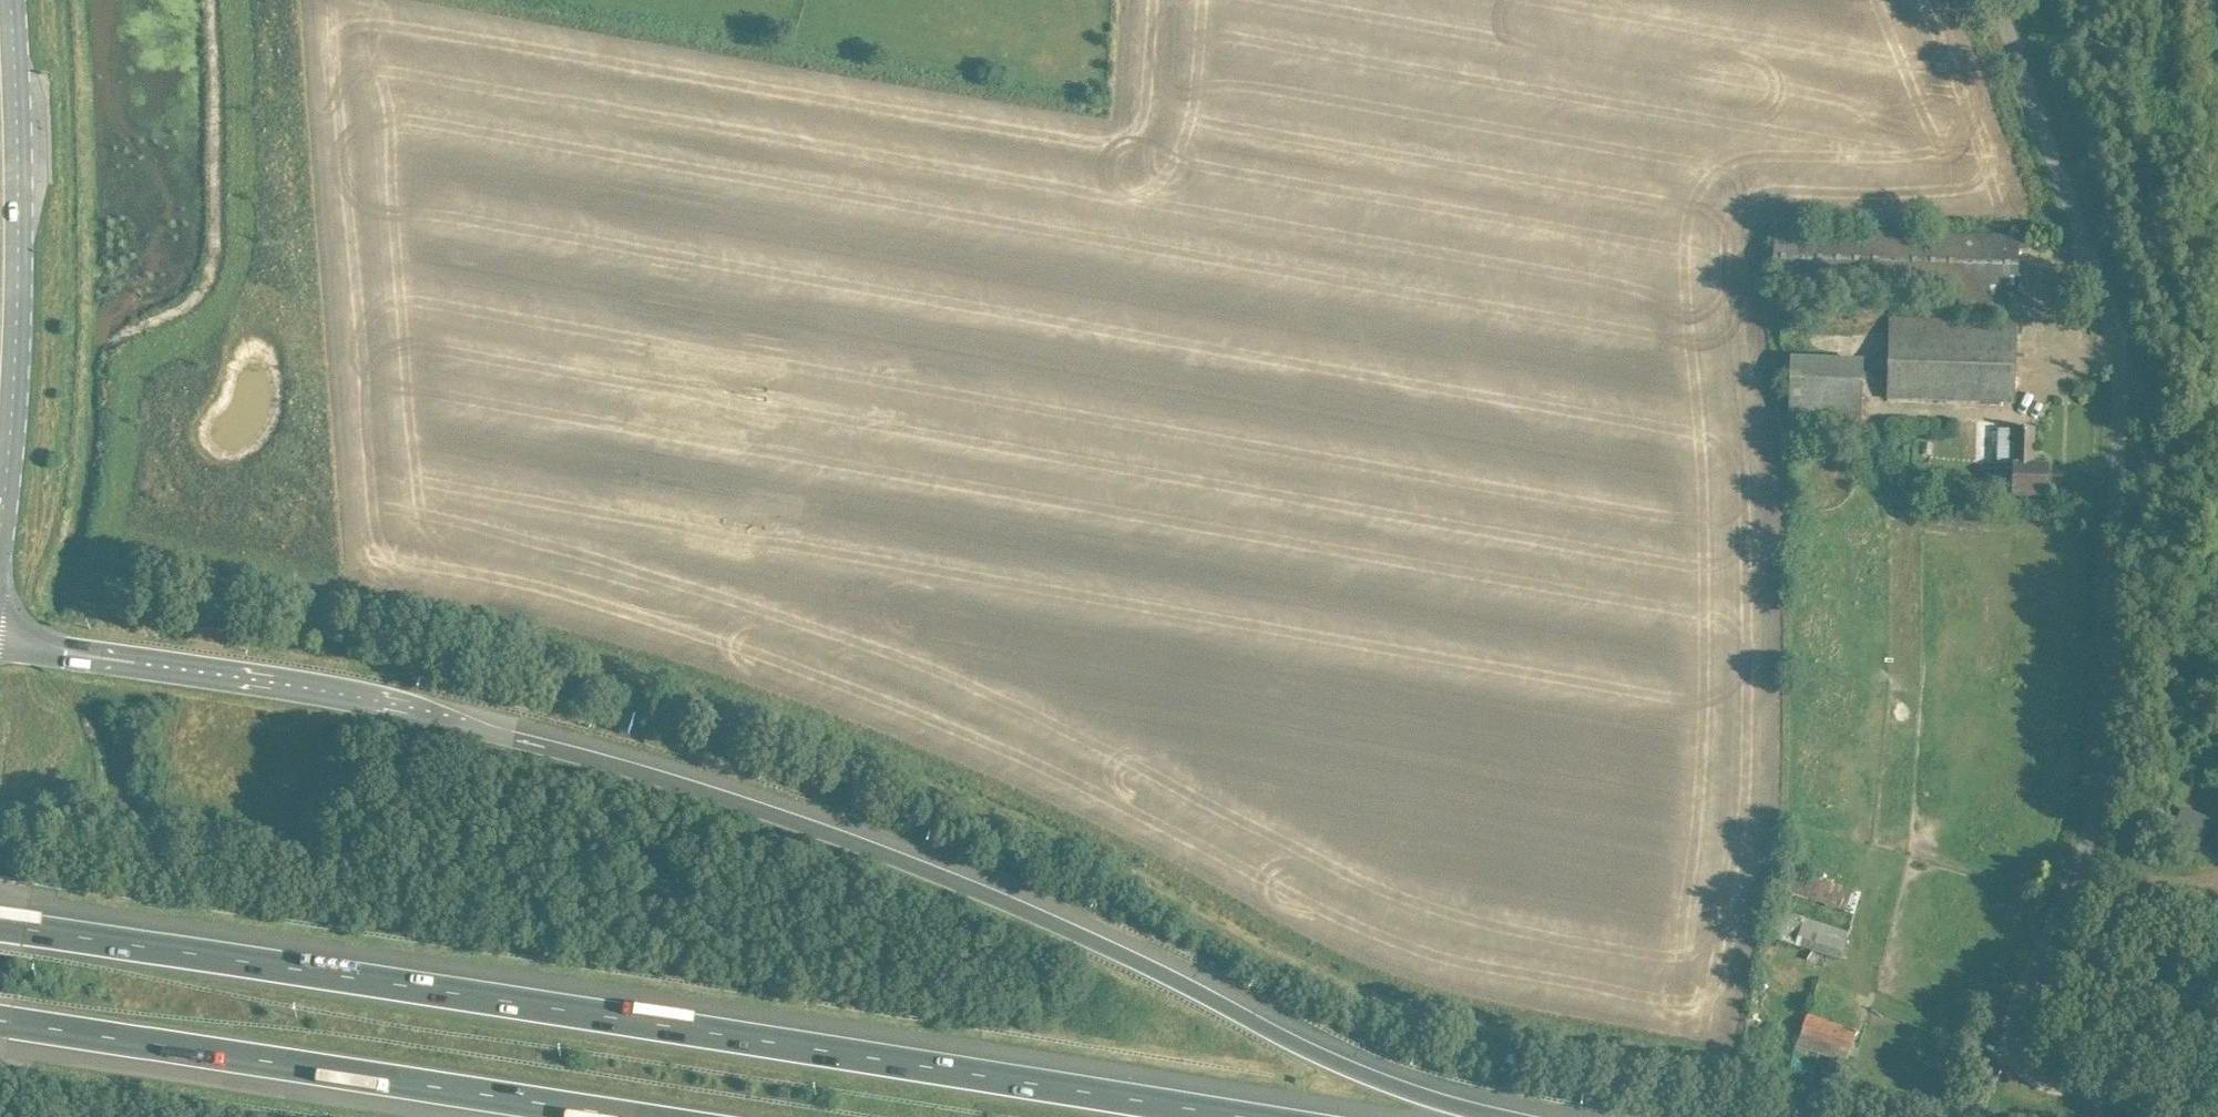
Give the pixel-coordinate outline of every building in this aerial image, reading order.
[(1774,231),(1773,289),(1891,292),(1959,295),(1958,320),(1890,318),(1888,399),(2014,403),(2017,322),(2002,322),(2003,295),(2017,296),(2017,292),(2018,273),(2019,251),(2027,251),(2027,240),(2019,240),(2019,237),(1774,231)] [(1861,427),(1863,368),(1792,365),(1790,425),(1861,427)] [(2014,496),(2047,497),(2048,466),(2034,466),(2035,430),(1998,429),(1997,464),(2015,465),(2014,496)] [(2188,808),(2175,840),(2201,851),(2214,819),(2188,808)] [(1810,898),(1856,911),(1861,892),(1816,879),(1810,898)] [(1764,935),(1840,960),(1848,934),(1773,909),(1764,935)] [(1808,1015),(1797,1046),(1846,1062),(1856,1031),(1808,1015)]
